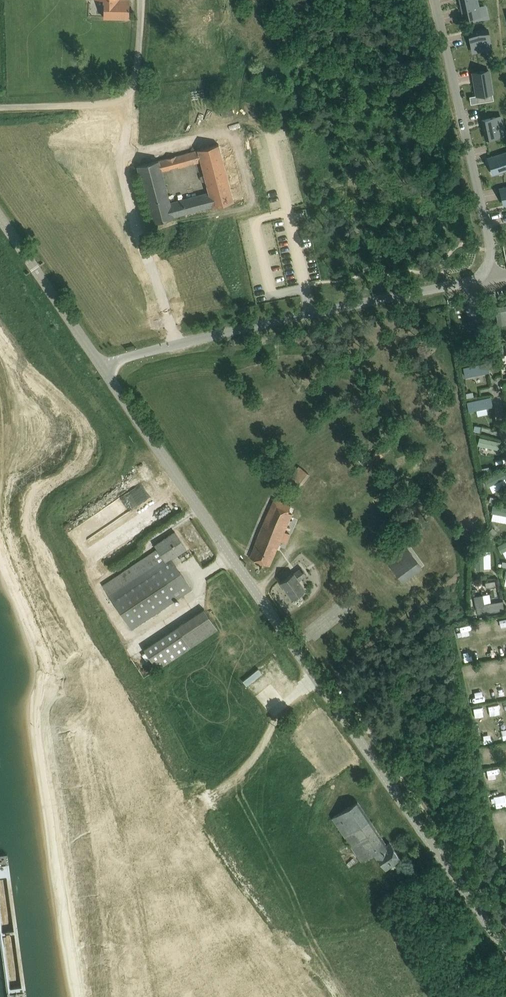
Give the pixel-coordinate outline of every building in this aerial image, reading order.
[(104,16),(129,17),(130,0),(104,0),(104,16)] [(477,0),(462,4),(463,6),(460,6),(461,10),(463,9),(464,12),(463,13),(463,15),(465,15),(465,18),(478,15),(476,8),(478,8),(477,0)] [(468,33),(466,33),(469,47),(470,46),(471,51),(479,50),(478,45),(487,43),(484,29),(471,32),(471,30),(467,31),(468,33)] [(474,72),(472,73),(476,95),(492,92),(490,81),(492,80),(492,77),(490,77),(488,70),(476,72),(476,71),(474,71),(474,72)] [(486,138),(499,135),(497,126),(502,125),(501,117),(496,119),(495,117),(482,120),(482,122),(480,122),(481,126),(483,125),(486,138)] [(174,216),(183,214),(234,201),(234,200),(243,198),(228,142),(159,160),(137,165),(152,222),(174,217),(174,216)] [(488,158),(489,159),(488,160),(488,162),(490,162),(493,173),(500,171),(501,173),(504,172),(504,170),(505,169),(505,152),(488,158)] [(497,320),(505,320),(505,304),(497,305),(497,320)] [(488,362),(463,365),(464,374),(489,371),(488,362)] [(491,396),(466,399),(467,410),(476,409),(477,414),(487,413),(486,406),(493,405),(491,396)] [(478,437),(477,445),(499,448),(500,440),(478,437)] [(491,491),(505,485),(505,480),(505,477),(505,473),(504,469),(485,477),(491,491)] [(290,505),(274,498),(250,557),(269,565),(281,537),(287,539),(289,532),(284,530),(292,512),(288,510),(290,505)] [(505,521),(505,506),(493,504),(491,519),(505,521)] [(175,531),(155,544),(158,549),(103,585),(109,595),(132,628),(191,588),(171,558),(186,548),(175,531)] [(406,545),(386,560),(400,580),(421,565),(406,545)] [(492,568),(491,550),(475,550),(476,568),(492,568)] [(281,581),(293,598),(306,590),(299,580),(307,575),(302,568),(281,581)] [(475,612),(504,608),(502,599),(491,601),(490,593),(473,595),(475,612)] [(144,648),(157,668),(218,629),(204,609),(144,648)] [(502,618),(494,619),(495,630),(504,628),(502,618)] [(495,672),(494,661),(483,663),(485,674),(495,672)] [(258,668),(243,680),(247,684),(262,672),(258,668)] [(489,780),(499,778),(497,767),(487,769),(489,780)] [(357,800),(332,817),(361,861),(374,852),(385,869),(401,858),(389,841),(386,843),(357,800)]
